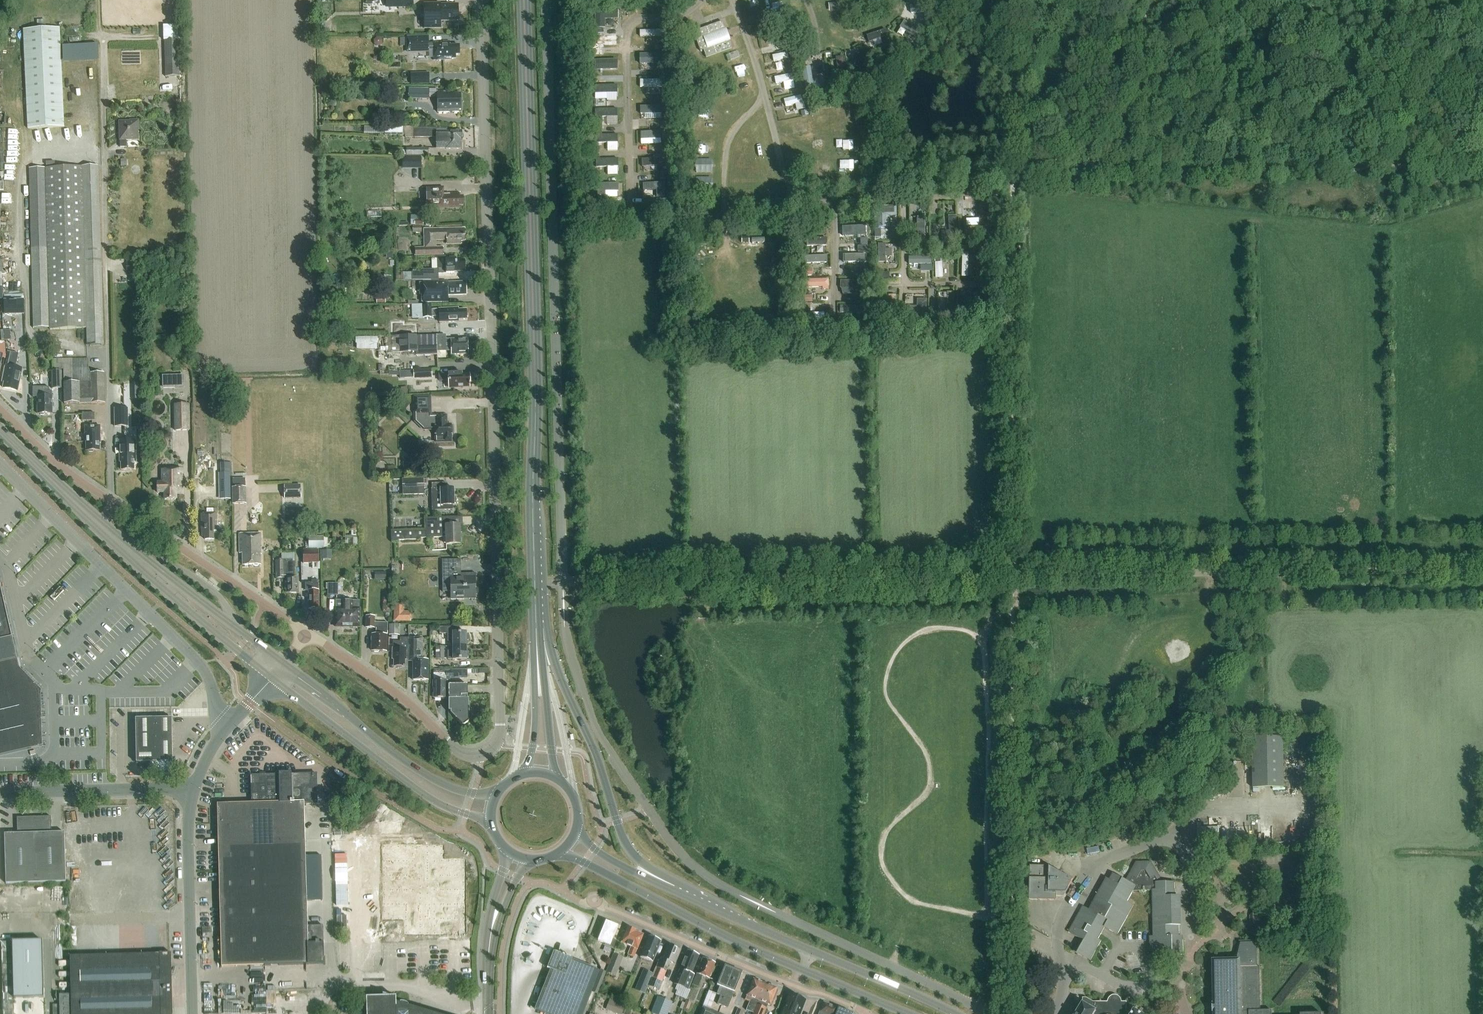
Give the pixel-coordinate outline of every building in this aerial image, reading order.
[(830,2),(831,11),(842,9),(841,1),(830,2)] [(917,11),(931,9),(931,3),(916,4),(917,11)] [(440,21),(459,21),(458,4),(440,4),(424,4),(424,28),(440,28),(440,21)] [(833,23),(842,21),(841,14),(832,15),(833,23)] [(722,23),(696,33),(698,39),(696,40),(701,54),(703,53),(705,60),(731,49),(722,23)] [(906,35),(916,41),(922,30),(912,24),(906,35)] [(27,129),(64,127),(59,28),(23,30),(27,129)] [(433,42),(433,44),(429,44),(428,36),(406,37),(406,53),(429,52),(429,51),(433,50),(433,60),(451,60),(451,58),(455,58),(455,55),(459,55),(459,46),(448,46),(447,42),(433,42)] [(165,77),(180,76),(179,40),(164,40),(165,77)] [(62,47),(63,61),(98,59),(98,45),(62,47)] [(867,76),(866,55),(858,56),(859,76),(867,76)] [(847,58),(840,58),(841,79),(848,79),(847,58)] [(779,71),(791,68),(789,59),(777,61),(779,71)] [(778,84),(799,79),(797,72),(777,77),(778,84)] [(429,73),(411,73),(411,85),(429,84),(429,73)] [(428,99),(428,89),(408,88),(407,99),(428,99)] [(459,110),(461,110),(460,93),(455,93),(455,91),(437,92),(438,113),(459,112),(459,110)] [(788,111),(807,108),(805,95),(786,97),(788,111)] [(138,129),(139,129),(139,120),(130,120),(130,121),(119,122),(120,147),(126,147),(126,140),(138,140),(138,129)] [(428,127),(415,127),(414,127),(413,137),(437,137),(437,148),(446,148),(446,149),(460,149),(461,140),(461,139),(462,131),(447,131),(447,127),(428,127)] [(864,156),(864,145),(855,145),(854,156),(864,156)] [(421,169),(421,156),(402,156),(402,169),(421,169)] [(33,328),(49,328),(49,329),(86,328),(87,346),(103,345),(98,166),(29,168),(33,328)] [(610,196),(621,195),(620,182),(600,183),(601,204),(610,203),(610,196)] [(460,206),(463,205),(463,196),(459,196),(459,193),(444,194),(443,187),(426,188),(427,205),(439,204),(439,209),(460,208),(460,206)] [(886,231),(899,231),(898,208),(884,209),(886,231)] [(917,209),(917,230),(924,230),(925,209),(917,209)] [(992,213),(981,213),(981,218),(968,218),(969,236),(993,235),(992,213)] [(951,230),(944,230),(944,242),(960,241),(959,215),(951,215),(951,230)] [(438,241),(448,241),(448,245),(461,245),(461,242),(465,242),(465,228),(424,229),(424,241),(438,241)] [(880,262),(889,262),(889,256),(896,257),(896,244),(880,243),(880,262)] [(976,276),(976,253),(964,253),(964,276),(976,276)] [(438,274),(439,274),(455,273),(455,271),(465,271),(465,261),(457,261),(457,257),(446,258),(446,265),(437,265),(437,270),(436,270),(435,270),(429,270),(423,270),(423,272),(412,272),(412,280),(438,281),(438,274)] [(945,277),(945,261),(937,261),(938,277),(945,277)] [(832,288),(832,279),(807,279),(807,288),(832,288)] [(424,282),(424,283),(419,283),(419,296),(424,295),(424,302),(440,302),(448,302),(448,295),(467,294),(466,282),(448,282),(448,281),(448,282),(424,282)] [(340,303),(340,287),(327,287),(327,304),(340,303)] [(957,319),(957,291),(949,291),(949,309),(940,309),(940,319),(957,319)] [(984,292),(976,293),(977,311),(985,311),(984,292)] [(902,318),(930,318),(930,299),(919,298),(919,306),(902,306),(902,318)] [(25,314),(24,299),(4,300),(4,315),(25,314)] [(423,318),(422,305),(412,305),(412,318),(423,318)] [(855,321),(855,313),(863,313),(863,305),(844,305),(844,321),(855,321)] [(456,320),(467,320),(466,311),(458,311),(458,309),(431,310),(431,306),(423,306),(423,318),(431,318),(431,317),(439,316),(440,322),(456,321),(456,320)] [(417,333),(417,324),(405,324),(405,321),(393,321),(393,334),(417,333)] [(468,354),(468,352),(469,351),(469,348),(467,347),(467,340),(459,340),(459,339),(451,340),(446,340),(446,336),(389,337),(389,354),(417,353),(417,356),(438,355),(437,350),(451,350),(452,354),(468,354)] [(18,354),(7,351),(7,352),(5,365),(2,382),(4,382),(3,388),(17,391),(22,368),(14,367),(15,362),(17,361),(18,354)] [(104,372),(90,372),(88,368),(88,358),(52,359),(53,370),(64,369),(65,403),(105,402),(104,372)] [(432,378),(431,369),(413,370),(414,379),(432,378)] [(51,389),(62,389),(62,371),(51,371),(51,389)] [(461,374),(445,374),(439,375),(439,381),(448,381),(449,388),(470,387),(469,379),(468,379),(467,375),(461,376),(461,374)] [(127,397),(142,396),(141,379),(126,379),(127,397)] [(44,415),(45,414),(52,414),(52,391),(38,392),(38,414),(40,414),(41,415),(44,415)] [(405,409),(410,404),(402,397),(397,402),(405,409)] [(452,436),(452,425),(447,425),(447,416),(431,416),(431,397),(415,398),(415,422),(424,430),(436,429),(436,442),(451,442),(451,436),(452,436)] [(174,404),(175,431),(190,430),(189,404),(174,404)] [(124,408),(114,408),(114,426),(124,426),(124,408)] [(94,420),(94,413),(82,413),(82,421),(94,420)] [(100,443),(100,442),(100,426),(85,426),(85,436),(87,436),(87,450),(96,450),(96,449),(97,449),(100,449),(100,443)] [(120,456),(119,457),(119,462),(121,462),(121,470),(134,470),(134,462),(136,462),(135,440),(119,441),(122,441),(122,448),(119,448),(120,456)] [(164,492),(164,499),(176,499),(176,494),(182,494),(181,469),(161,469),(162,482),(157,483),(157,493),(164,492)] [(202,471),(203,487),(213,487),(213,471),(202,471)] [(232,504),(246,504),(245,478),(232,479),(233,487),(232,487),(232,504)] [(403,496),(424,495),(424,478),(402,479),(403,496)] [(435,499),(432,499),(433,511),(452,510),(452,505),(454,505),(454,503),(456,503),(455,497),(454,497),(454,489),(444,489),(444,483),(432,483),(432,489),(435,489),(435,499)] [(301,498),(300,485),(284,485),(284,499),(301,498)] [(230,499),(230,489),(224,490),(224,493),(220,493),(220,499),(230,499)] [(207,509),(207,514),(201,514),(201,531),(202,532),(202,537),(205,537),(205,540),(214,540),(213,531),(216,531),(216,509),(207,509)] [(426,531),(404,532),(391,532),(392,542),(398,542),(397,541),(418,540),(418,538),(446,537),(447,545),(461,544),(460,525),(453,525),(453,517),(426,518),(426,531)] [(243,566),(253,566),(254,566),(258,566),(259,565),(260,565),(260,555),(261,555),(260,534),(239,534),(240,553),(242,553),(243,566)] [(323,549),(323,536),(309,536),(309,549),(323,549)] [(336,550),(336,559),(345,559),(345,551),(336,550)] [(303,551),(303,563),(313,563),(313,557),(319,557),(319,551),(303,551)] [(475,588),(476,588),(475,573),(461,574),(460,559),(442,560),(442,592),(450,591),(450,600),(475,599),(475,588)] [(287,594),(298,593),(297,579),(295,579),(294,562),(286,562),(286,561),(276,561),(276,578),(286,578),(287,594)] [(309,609),(319,609),(318,580),(311,580),(311,583),(305,583),(305,591),(309,591),(309,609)] [(17,659),(0,584),(0,663),(17,659)] [(328,584),(328,596),(338,596),(338,584),(328,584)] [(359,627),(360,609),(359,609),(359,602),(336,601),(336,609),(336,627),(359,627)] [(388,644),(388,623),(374,623),(374,617),(366,617),(366,628),(376,628),(376,635),(372,635),(372,651),(386,651),(386,644),(388,644)] [(399,625),(389,625),(389,635),(399,636),(399,625)] [(447,642),(451,643),(451,647),(467,647),(466,641),(468,641),(468,635),(466,635),(466,633),(451,633),(451,627),(439,628),(439,634),(447,634),(447,642)] [(405,649),(405,645),(407,645),(407,638),(400,638),(400,642),(393,642),(393,658),(394,658),(394,667),(405,667),(405,660),(407,660),(407,649),(405,649)] [(428,661),(422,660),(422,638),(408,638),(408,662),(413,662),(413,680),(428,680),(428,661)] [(436,659),(444,659),(444,647),(435,647),(436,659)] [(451,647),(451,652),(448,653),(448,660),(454,660),(467,660),(467,658),(469,658),(469,652),(467,652),(467,647),(451,647)] [(42,747),(41,691),(27,677),(19,669),(17,659),(0,663),(0,756),(42,747)] [(446,681),(446,678),(463,678),(463,671),(442,671),(442,674),(434,674),(434,681),(433,681),(433,689),(434,689),(434,699),(447,699),(447,682),(446,681)] [(462,727),(468,722),(468,700),(467,700),(467,686),(448,686),(449,711),(451,711),(451,714),(462,727)] [(171,715),(135,716),(136,763),(149,763),(150,775),(172,775),(171,715)] [(1283,789),(1283,737),(1252,738),(1253,789),(1283,789)] [(252,803),(217,804),(217,808),(218,822),(219,869),(263,868),(263,840),(262,821),(283,820),(282,802),(292,802),(291,774),(291,773),(279,773),(279,775),(251,775),(252,803)] [(283,820),(262,821),(263,840),(305,839),(304,804),(317,804),(316,773),(291,774),(292,802),(282,802),(283,820)] [(16,834),(3,834),(4,884),(64,882),(63,832),(50,833),(49,817),(16,818),(16,834)] [(305,839),(263,840),(263,868),(264,878),(306,877),(305,855),(305,839)] [(384,846),(384,920),(405,920),(405,934),(464,934),(464,861),(443,861),(443,846),(384,846)] [(321,855),(305,855),(306,877),(307,900),(322,900),(321,855)] [(1174,897),(1174,882),(1163,882),(1150,862),(1136,862),(1125,881),(1113,874),(1109,880),(1106,878),(1089,910),(1082,906),(1068,932),(1081,939),(1074,952),(1090,961),(1101,942),(1098,940),(1104,928),(1117,934),(1133,905),(1127,902),(1133,891),(1152,890),(1153,937),(1149,937),(1149,952),(1173,952),(1173,955),(1182,955),(1182,940),(1178,939),(1179,926),(1178,926),(1178,897),(1174,897)] [(1066,892),(1072,880),(1046,866),(1030,866),(1029,900),(1056,901),(1056,892),(1066,892)] [(263,868),(219,869),(220,898),(264,897),(264,878),(263,868)] [(306,877),(264,878),(264,897),(265,917),(307,916),(307,900),(306,877)] [(264,897),(220,898),(221,928),(265,927),(265,917),(264,897)] [(307,916),(265,917),(265,927),(266,965),(324,963),(324,943),(323,943),(322,926),(307,926),(307,916)] [(3,918),(3,940),(30,940),(30,918),(3,918)] [(30,918),(30,940),(56,940),(56,918),(30,918)] [(615,948),(618,942),(612,939),(618,926),(605,921),(598,941),(610,946),(615,948)] [(265,927),(221,928),(222,966),(266,965),(265,927)] [(634,957),(643,934),(627,928),(621,942),(631,946),(627,954),(634,957)] [(654,938),(653,939),(648,937),(640,957),(652,962),(660,942),(658,941),(658,940),(654,938)] [(42,941),(12,941),(13,998),(43,997),(42,941)] [(1257,967),(1256,942),(1239,942),(1235,961),(1213,961),(1213,1013),(1271,1013),(1271,1011),(1260,1011),(1260,968),(1260,967),(1257,967)] [(665,971),(669,961),(675,963),(680,950),(679,950),(680,948),(675,946),(674,948),(667,945),(661,961),(658,960),(651,978),(662,982),(666,971),(665,971)] [(594,969),(572,960),(572,959),(565,956),(563,954),(561,955),(553,952),(546,968),(550,969),(534,1010),(545,1013),(576,1013),(594,969)] [(675,984),(689,990),(694,975),(692,974),(699,956),(688,952),(675,984)] [(171,953),(159,953),(159,954),(70,956),(71,995),(71,1013),(155,1013),(154,1009),(172,1009),(171,953)] [(609,965),(618,969),(623,957),(613,954),(609,965)] [(712,976),(712,973),(715,964),(713,964),(713,962),(709,960),(707,961),(703,960),(693,986),(699,988),(703,977),(709,979),(710,977),(712,976)] [(725,968),(717,986),(720,986),(717,994),(720,996),(717,1004),(728,1009),(742,975),(725,968)] [(591,992),(597,994),(606,972),(600,970),(591,992)] [(637,983),(647,987),(652,974),(643,970),(637,983)] [(753,1012),(765,984),(760,982),(760,980),(756,979),(755,979),(754,979),(747,996),(753,998),(750,1000),(747,1010),(753,1012)] [(753,1012),(753,1013),(764,1013),(768,1004),(770,1005),(777,989),(775,988),(775,987),(771,985),(770,986),(765,984),(753,1012)] [(797,995),(796,997),(789,994),(781,1013),(800,1013),(806,1001),(804,1000),(805,998),(797,995)] [(59,995),(60,1013),(71,1013),(71,995),(59,995)] [(1090,1001),(1086,998),(1082,998),(1083,1004),(1077,1013),(1129,1013),(1126,1012),(1126,1003),(1121,1002),(1120,1000),(1120,999),(1119,998),(1117,997),(1116,996),(1115,996),(1113,996),(1112,996),(1111,997),(1109,997),(1109,998),(1108,999),(1108,1000),(1107,1002),(1093,1002),(1090,1001)] [(399,1003),(398,1007),(396,1006),(396,997),(366,998),(367,1013),(421,1013),(411,1011),(407,1009),(408,1006),(407,1005),(405,1004),(404,1004),(403,1004),(401,1003),(399,1003)] [(623,1013),(627,1004),(612,999),(608,1008),(623,1013)] [(839,1008),(825,1003),(820,1013),(836,1013),(839,1008)] [(662,1013),(671,1013),(674,1007),(667,1004),(662,1013)]
